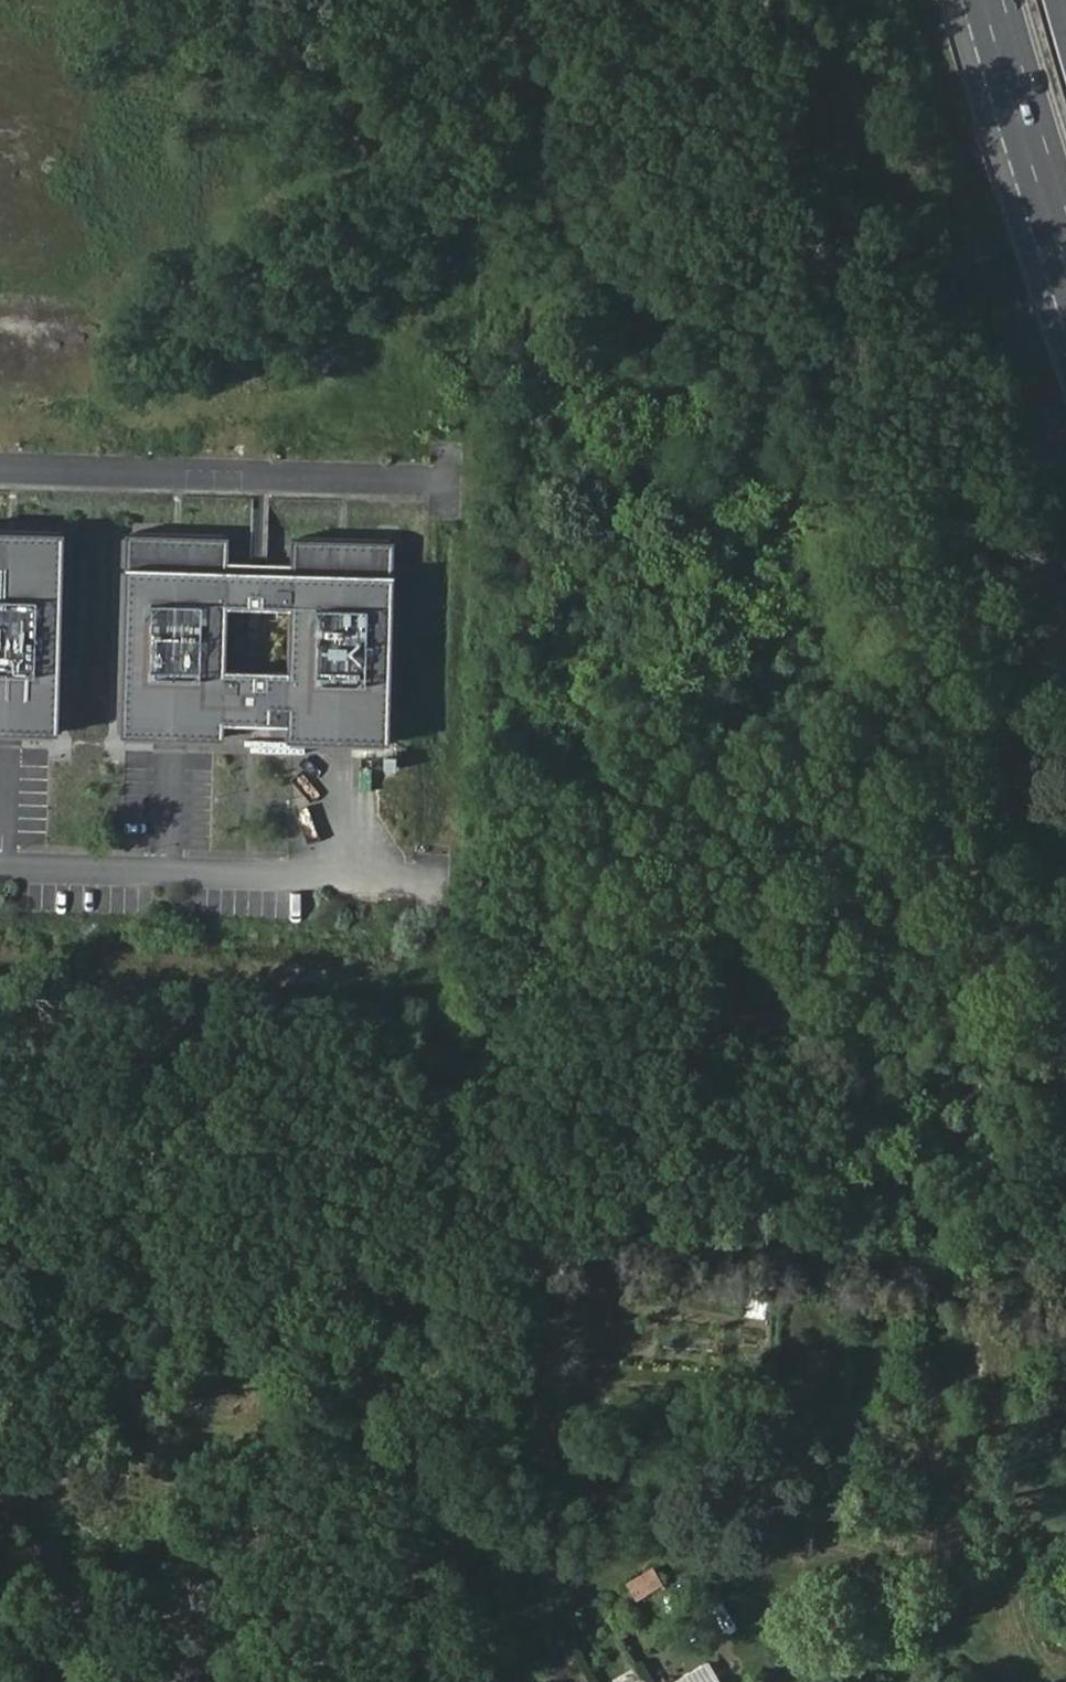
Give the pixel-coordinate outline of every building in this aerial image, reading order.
[(56,733),(62,534),(0,532),(0,731),(56,733)] [(227,538),(126,536),(120,735),(221,738),(222,705),(287,707),(286,739),(318,741),(354,741),(386,742),(392,543),(291,540),(291,565),(227,563),(227,538)] [(662,1581),(654,1565),(628,1580),(637,1595),(662,1581)] [(705,1660),(669,1681),(670,1681),(707,1681),(717,1676),(705,1660)]
